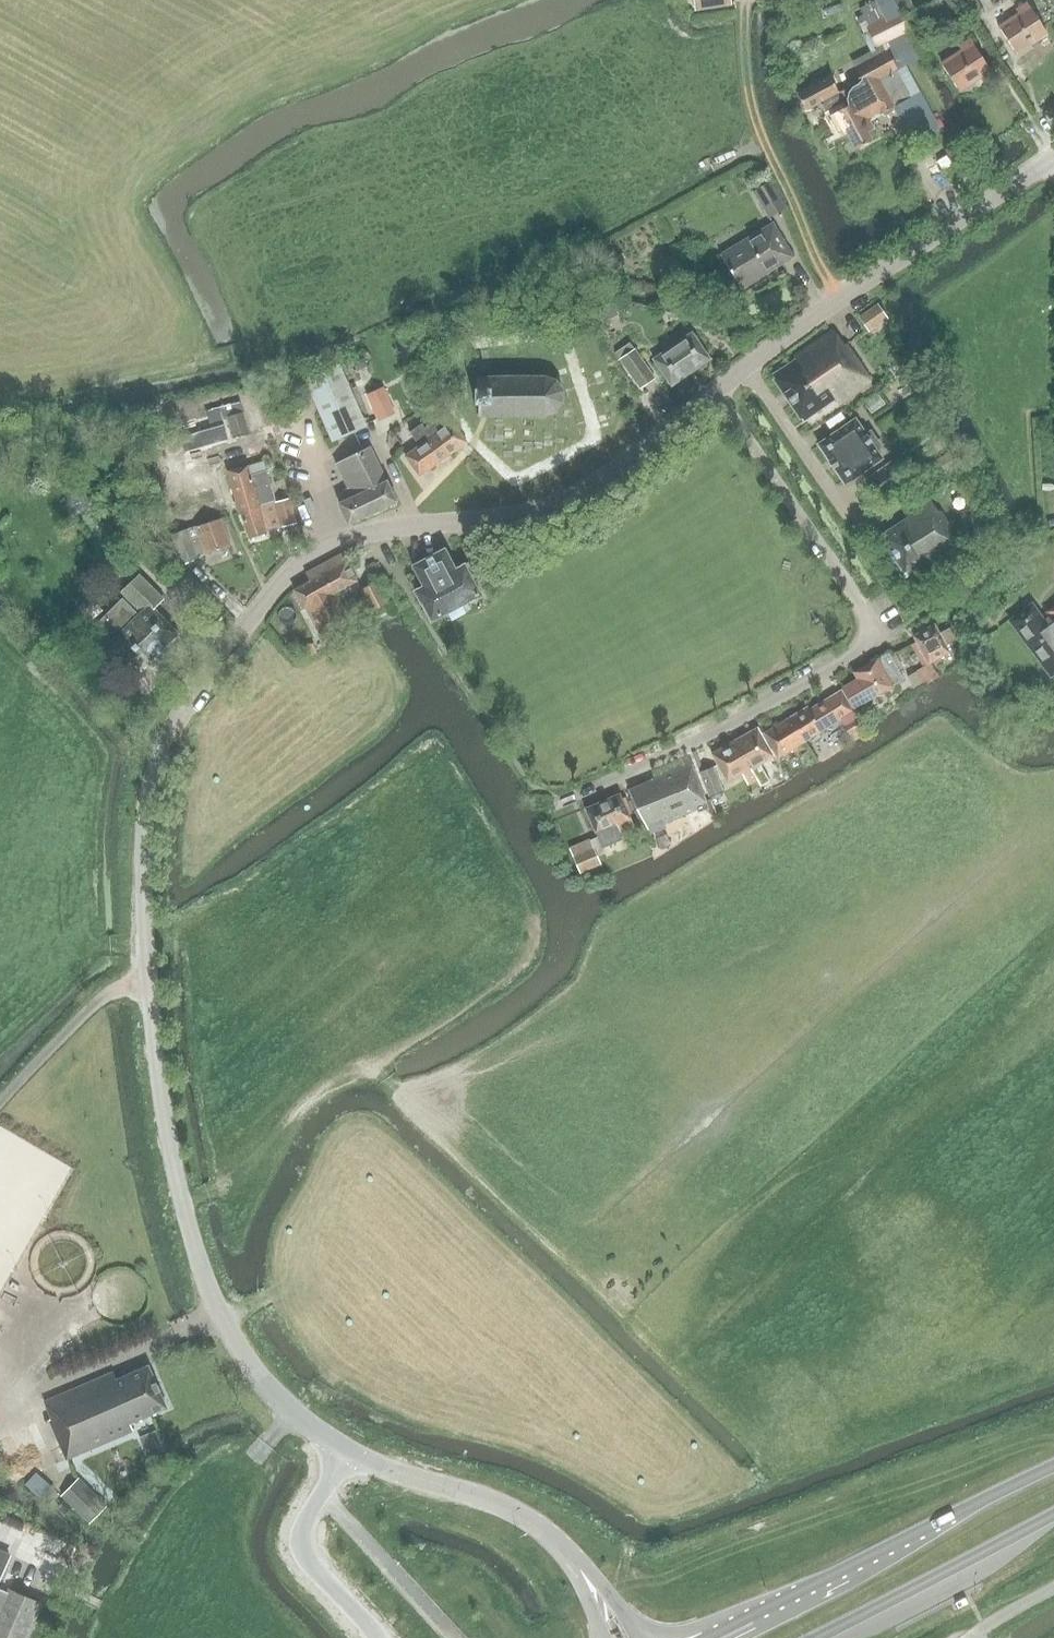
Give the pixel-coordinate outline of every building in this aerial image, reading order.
[(730,0),(692,0),(694,11),(731,4),(730,0)] [(906,0),(877,0),(860,8),(869,26),(878,46),(906,33),(896,13),(909,7),(906,0)] [(967,1),(966,0),(945,0),(951,10),(967,1)] [(972,9),(970,10),(975,18),(984,12),(976,0),(973,0),(968,3),(972,9)] [(1016,53),(1047,32),(1027,2),(1016,9),(1019,14),(999,27),(1016,53)] [(959,90),(990,70),(970,39),(959,46),(962,51),(942,64),(959,90)] [(926,128),(896,68),(888,52),(857,68),(870,94),(846,106),(829,75),(797,92),(806,110),(823,101),(830,114),(830,115),(838,131),(844,128),(856,149),(872,140),(867,132),(873,129),(866,116),(878,109),(881,114),(894,107),(909,137),(926,128)] [(937,161),(942,170),(952,165),(947,155),(937,161)] [(786,207),(771,180),(752,191),(768,218),(786,207)] [(773,223),(720,254),(740,288),(793,257),(773,223)] [(860,317),(869,330),(886,318),(877,305),(860,317)] [(591,333),(588,325),(570,332),(573,340),(591,333)] [(843,345),(833,331),(794,357),(795,359),(772,375),(803,421),(835,399),(838,403),(871,380),(845,343),(843,345)] [(709,359),(696,339),(691,332),(653,359),(671,385),(709,359)] [(398,343),(402,360),(414,357),(410,340),(398,343)] [(655,378),(634,348),(616,361),(637,390),(655,378)] [(357,370),(366,366),(363,359),(354,363),(357,370)] [(367,426),(340,364),(304,380),(331,442),(367,426)] [(548,377),(545,377),(477,378),(477,389),(474,390),(475,404),(477,404),(478,415),(546,415),(556,411),(562,401),(562,390),(562,387),(560,385),(558,382),(556,380),(553,379),(550,377),(548,377)] [(396,413),(384,386),(366,394),(378,421),(396,413)] [(210,422),(228,416),(243,411),(239,400),(206,409),(210,422)] [(249,434),(243,411),(228,416),(235,438),(249,434)] [(466,442),(446,412),(424,428),(421,423),(409,432),(419,445),(405,456),(419,475),(466,442)] [(870,429),(865,432),(855,418),(818,444),(845,484),(883,458),(878,451),(882,447),(870,429)] [(348,524),(396,501),(370,447),(336,464),(353,497),(339,503),(348,524)] [(866,480),(878,498),(918,470),(906,452),(866,480)] [(240,511),(268,502),(274,500),(266,470),(250,474),(248,464),(227,470),(239,511),(240,511)] [(907,517),(879,536),(905,576),(927,562),(931,567),(963,545),(940,510),(938,512),(928,497),(904,512),(907,517)] [(296,522),(289,498),(275,502),(281,526),(296,522)] [(276,528),(268,502),(240,511),(249,538),(266,533),(265,531),(276,528)] [(205,554),(231,545),(221,518),(196,526),(199,537),(190,540),(187,530),(172,535),(181,562),(196,557),(195,554),(204,551),(205,554)] [(470,608),(466,601),(480,594),(464,564),(455,569),(444,549),(413,565),(424,586),(414,590),(431,621),(439,616),(444,624),(466,612),(466,611),(470,608)] [(356,580),(342,553),(305,573),(310,581),(294,590),(304,608),(305,608),(320,634),(349,618),(335,591),(356,580)] [(120,591),(141,612),(137,615),(122,599),(97,625),(98,626),(87,637),(102,653),(113,642),(141,671),(178,633),(153,608),(163,598),(138,573),(120,591)] [(1046,611),(1048,614),(1043,618),(1032,603),(1009,620),(1051,676),(1053,674),(1053,606),(1046,611)] [(944,644),(955,639),(949,627),(938,633),(934,624),(914,636),(928,663),(948,652),(944,644)] [(911,644),(916,652),(920,659),(924,667),(925,667),(929,664),(928,663),(916,641),(911,644)] [(302,647),(306,656),(315,652),(311,643),(302,647)] [(877,659),(854,672),(858,679),(843,688),(854,707),(904,679),(889,652),(877,659)] [(925,667),(933,682),(939,678),(931,663),(929,664),(925,667)] [(925,687),(933,682),(925,667),(916,671),(925,687)] [(807,707),(790,717),(805,741),(821,731),(853,711),(841,690),(809,710),(807,707)] [(844,725),(857,717),(853,711),(840,719),(844,725)] [(805,741),(790,717),(764,733),(780,761),(795,753),(792,749),(805,741)] [(850,734),(862,726),(857,717),(844,725),(850,734)] [(735,740),(756,779),(760,786),(768,781),(758,765),(773,756),(757,728),(735,740)] [(742,774),(748,784),(756,779),(735,740),(712,753),(727,782),(742,774)] [(691,764),(628,789),(648,829),(650,833),(662,828),(660,824),(696,809),(698,813),(708,809),(705,801),(691,764)] [(723,792),(713,766),(698,771),(708,797),(723,792)] [(619,793),(585,808),(597,837),(590,840),(570,848),(573,856),(580,872),(600,863),(597,856),(605,853),(603,848),(623,840),(619,832),(633,826),(619,793)] [(166,1408),(148,1365),(116,1379),(113,1372),(44,1401),(51,1418),(49,1420),(66,1459),(133,1431),(130,1423),(166,1408)] [(52,1493),(33,1474),(21,1487),(39,1505),(52,1493)] [(87,1521),(101,1507),(76,1481),(61,1495),(87,1521)] [(64,1513),(71,1505),(65,1499),(58,1506),(64,1513)] [(9,1555),(0,1551),(0,1576),(9,1555)] [(9,1590),(0,1612),(0,1637),(25,1637),(40,1603),(9,1590)]
